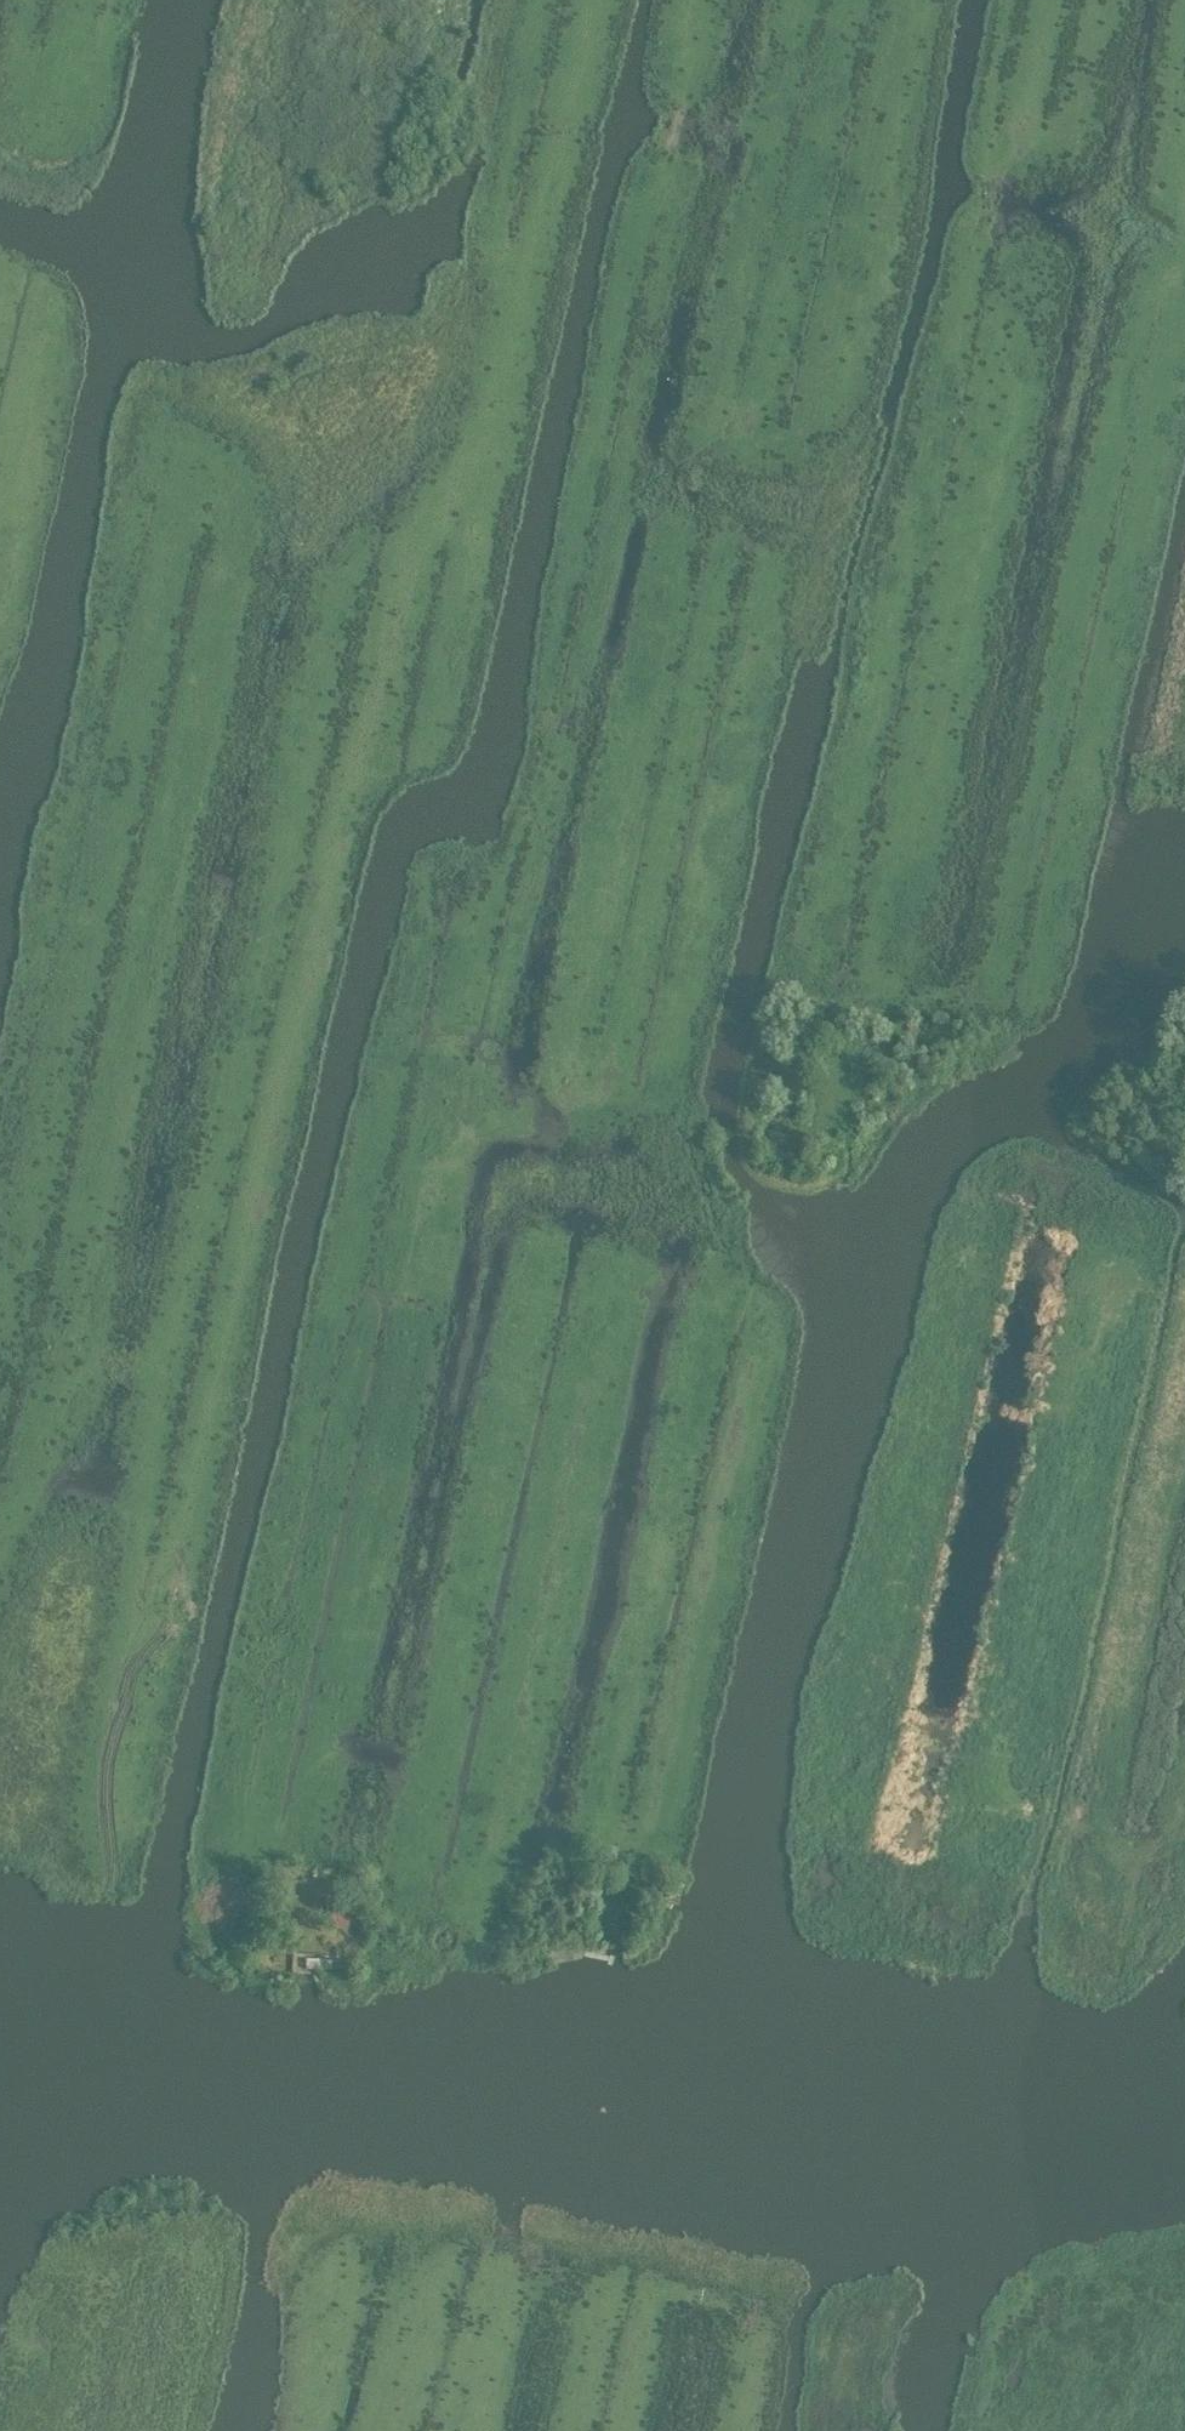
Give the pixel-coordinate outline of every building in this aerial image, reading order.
[(603,1890),(601,1883),(596,1880),(589,1882),(586,1887),(587,1893),(593,1897),(599,1895),(603,1890)]
